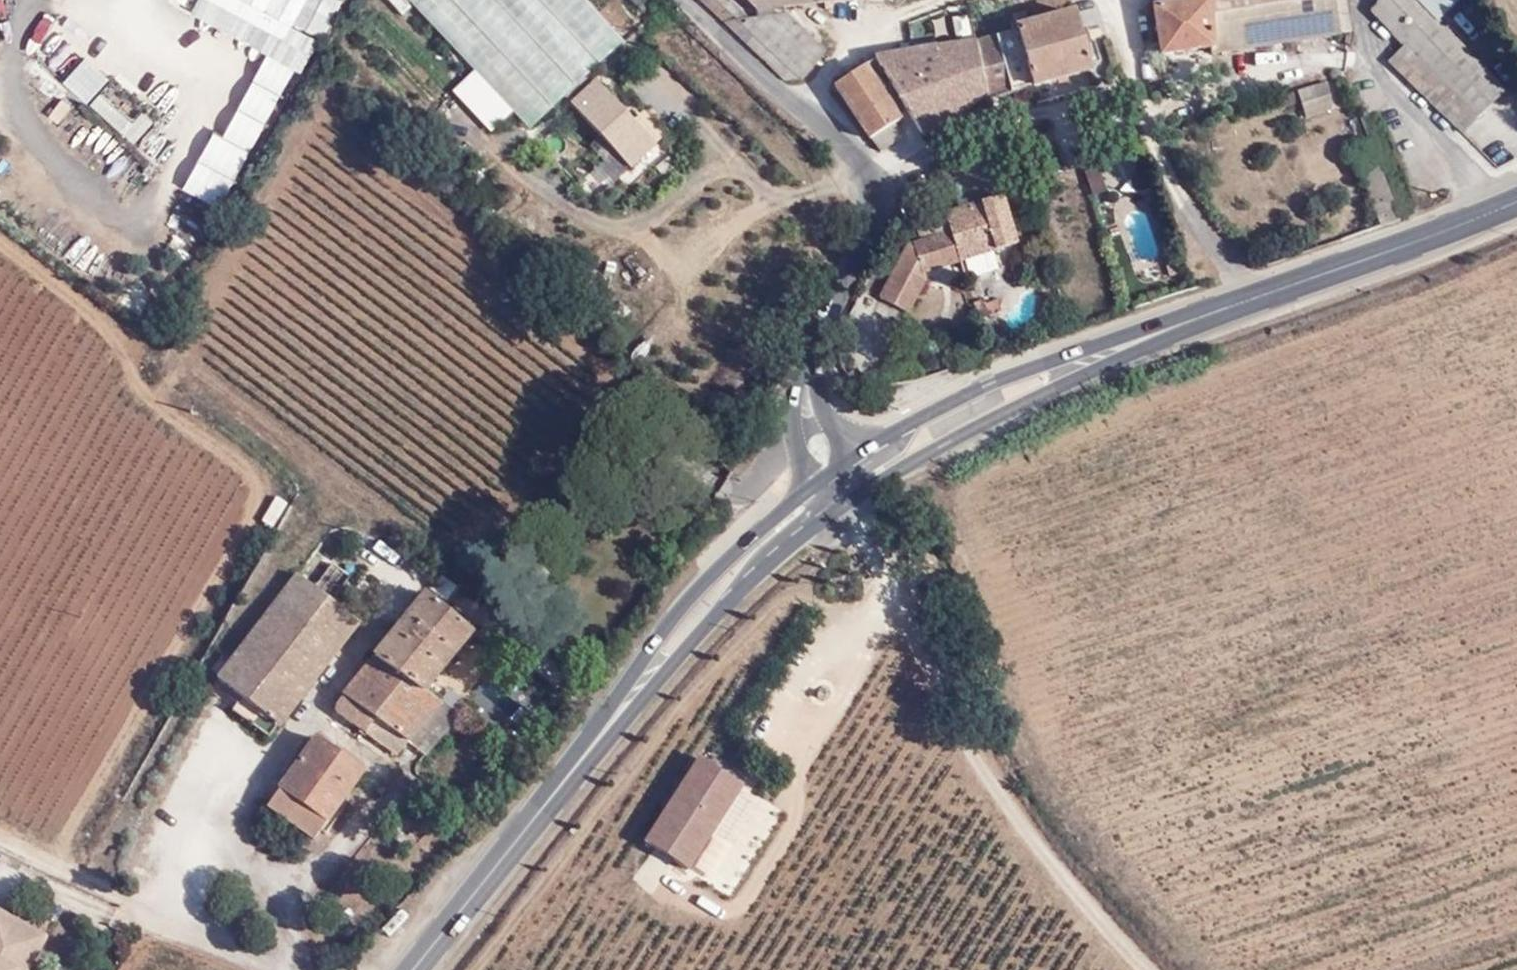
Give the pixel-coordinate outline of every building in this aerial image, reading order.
[(293,24),(306,0),(251,0),(293,24)] [(339,0),(317,0),(306,21),(324,30),(339,0)] [(530,126),(624,39),(587,0),(411,0),(530,126)] [(1149,1),(1156,54),(1210,46),(1212,55),(1358,33),(1353,0),(1159,0),(1149,1)] [(1368,9),(1403,44),(1386,61),(1464,132),(1516,78),(1443,15),(1459,0),(1377,0),(1368,9)] [(1069,4),(1011,22),(1030,85),(1088,67),(1069,4)] [(805,78),(826,51),(780,7),(759,7),(728,20),(782,79),(805,78)] [(951,15),(954,34),(970,31),(967,12),(951,15)] [(975,36),(872,50),(925,138),(986,97),(1008,89),(996,33),(975,36)] [(86,95),(104,77),(82,55),(64,73),(86,95)] [(864,62),(834,82),(879,149),(905,131),(898,121),(899,113),(864,62)] [(598,78),(573,99),(632,168),(657,147),(598,78)] [(1327,80),(1297,88),(1305,117),(1335,110),(1327,80)] [(1100,165),(1085,169),(1091,194),(1107,189),(1100,165)] [(907,239),(877,295),(908,311),(926,273),(1026,236),(1009,189),(941,210),(942,216),(915,223),(917,236),(907,239)] [(299,573),(219,677),(283,724),(362,621),(331,596),(349,573),(334,560),(314,585),(299,573)] [(474,631),(425,592),(372,658),(422,693),(426,688),(474,631)] [(422,693),(372,658),(334,706),(401,752),(409,742),(442,700),(440,699),(426,688),(422,693)] [(317,735),(269,802),(318,834),(364,769),(317,735)] [(728,896),(782,812),(701,757),(648,843),(728,896)] [(0,912),(0,969),(28,969),(48,935),(0,912)]
